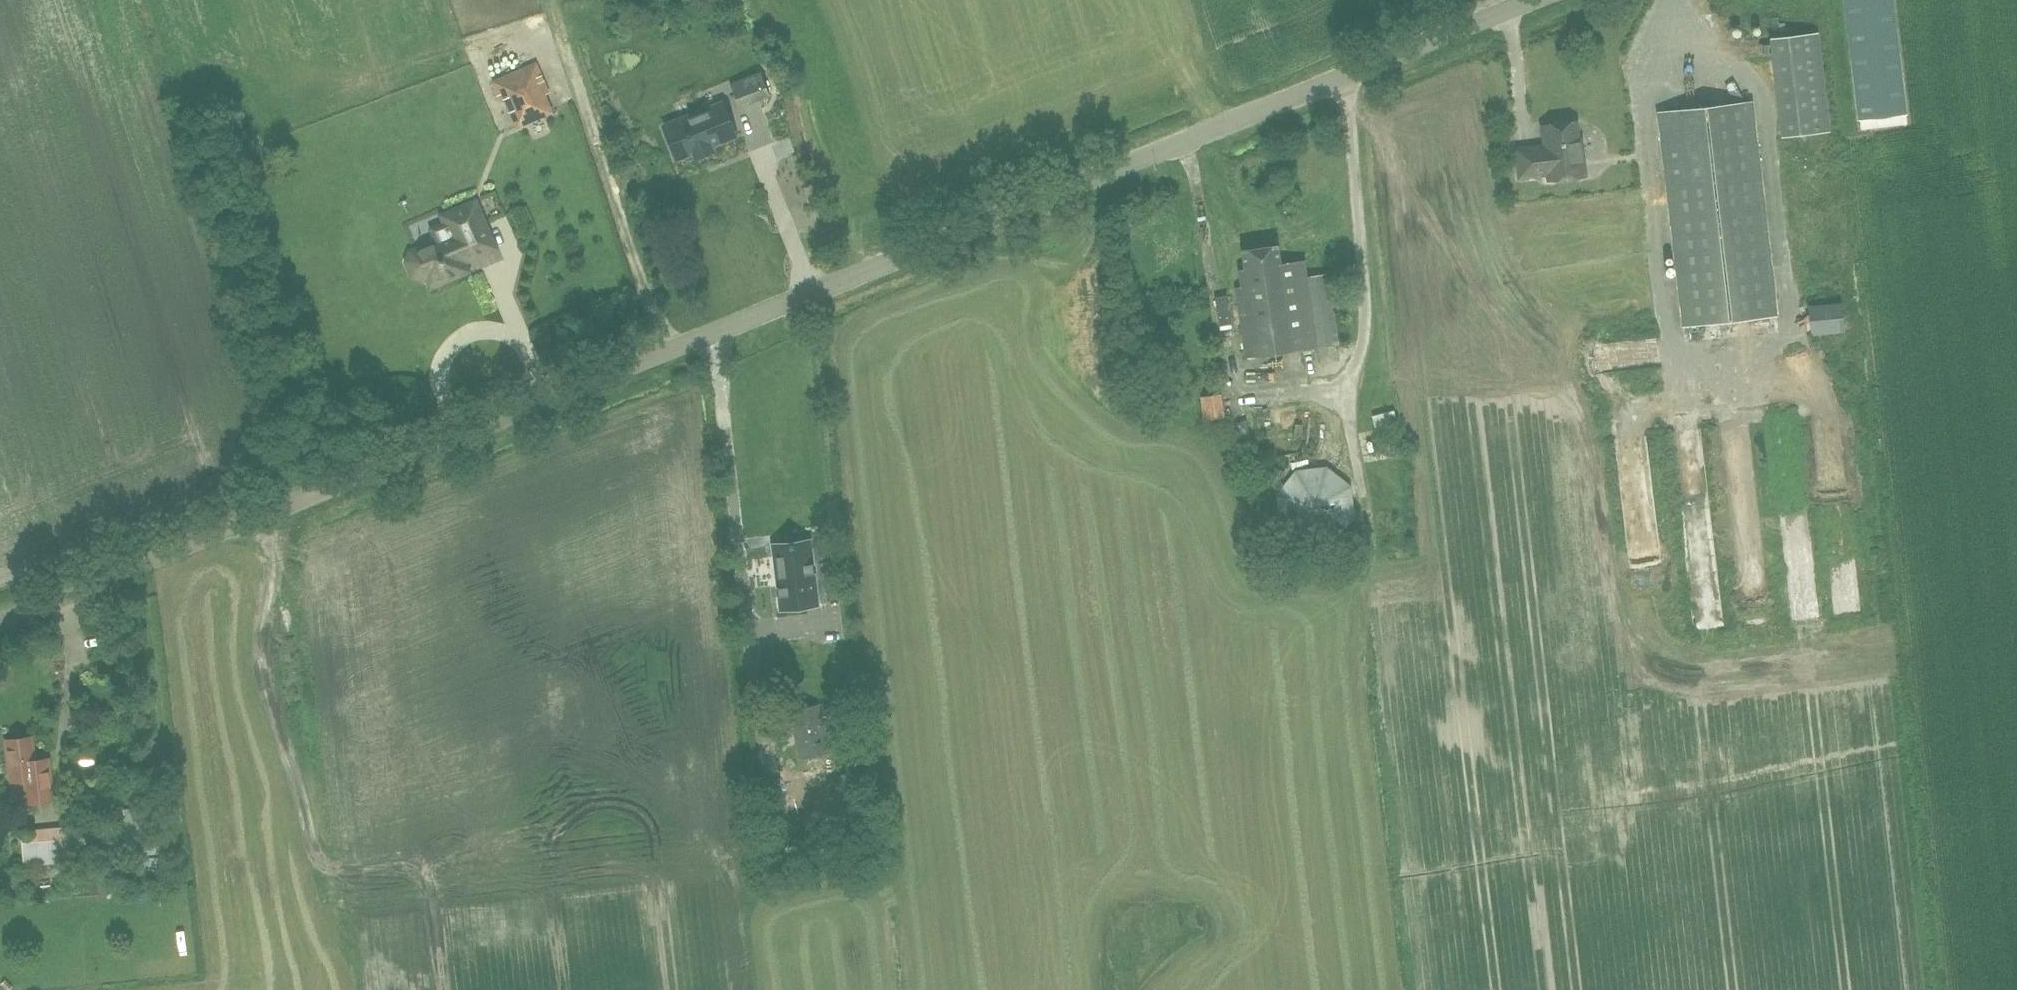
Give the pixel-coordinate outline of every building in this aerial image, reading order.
[(1907,115),(1894,0),(1843,0),(1857,121),(1907,115)] [(1822,122),(1821,22),(1772,22),(1773,123),(1822,122)] [(532,66),(494,82),(499,95),(504,93),(518,125),(551,111),(532,66)] [(734,92),(744,106),(768,89),(759,76),(734,92)] [(735,134),(723,102),(664,125),(676,156),(695,149),(696,153),(711,148),(709,144),(735,134)] [(1752,103),(1658,114),(1683,325),(1777,315),(1752,103)] [(1557,122),(1551,126),(1542,127),(1544,146),(1517,150),(1520,178),(1548,174),(1549,180),(1585,176),(1581,140),(1578,140),(1576,123),(1570,124),(1564,122),(1557,122)] [(429,279),(432,287),(438,284),(437,281),(445,278),(446,280),(454,277),(457,270),(461,268),(466,258),(479,252),(471,233),(486,226),(475,200),(442,214),(452,238),(413,255),(409,264),(415,278),(424,281),(429,279)] [(481,249),(484,268),(512,263),(508,244),(481,249)] [(1245,359),(1317,348),(1304,261),(1280,264),(1278,246),(1242,251),(1245,269),(1239,270),(1241,287),(1235,288),(1245,359)] [(1204,420),(1224,418),(1221,394),(1201,397),(1204,420)] [(1336,541),(1355,516),(1351,485),(1326,466),(1296,470),(1276,494),(1280,526),(1305,545),(1336,541)] [(809,543),(773,547),(781,611),(817,607),(809,543)] [(800,760),(833,754),(827,725),(824,726),(820,705),(790,711),(800,760)] [(28,803),(54,800),(49,759),(35,761),(33,738),(7,740),(11,781),(29,779),(32,802),(29,802),(28,800),(27,800),(28,803)] [(151,777),(134,778),(135,793),(136,808),(124,811),(125,815),(119,816),(120,830),(91,832),(91,825),(28,830),(28,837),(23,837),(23,843),(26,866),(94,859),(157,854),(151,777)]
